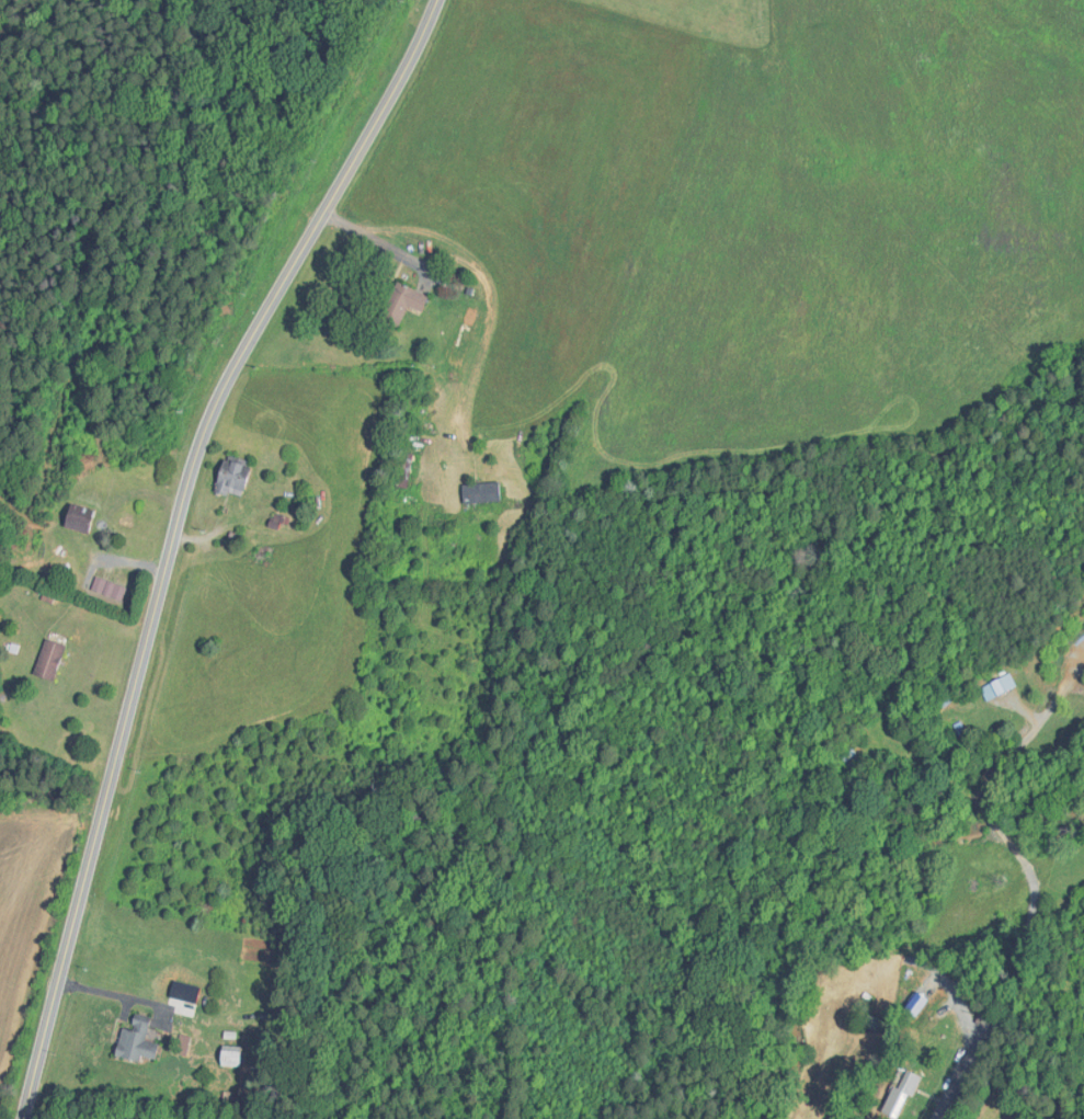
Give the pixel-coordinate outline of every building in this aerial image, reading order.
[(425,298),(391,284),(375,322),(395,330),(404,308),(419,314),(425,298)] [(218,458),(211,495),(239,500),(246,463),(218,458)] [(496,480),(459,484),(461,503),(498,499),(496,480)] [(85,534),(90,511),(66,505),(61,529),(85,534)] [(63,644),(43,638),(31,674),(50,681),(63,644)] [(839,757),(848,769),(859,762),(851,749),(839,757)] [(911,1014),(928,986),(921,981),(903,1009),(911,1014)] [(114,1059),(143,1061),(146,1016),(131,1015),(130,1031),(117,1030),(114,1059)] [(240,1047),(220,1045),(217,1064),(237,1067),(240,1047)] [(878,1108),(892,1118),(919,1082),(905,1072),(878,1108)]
